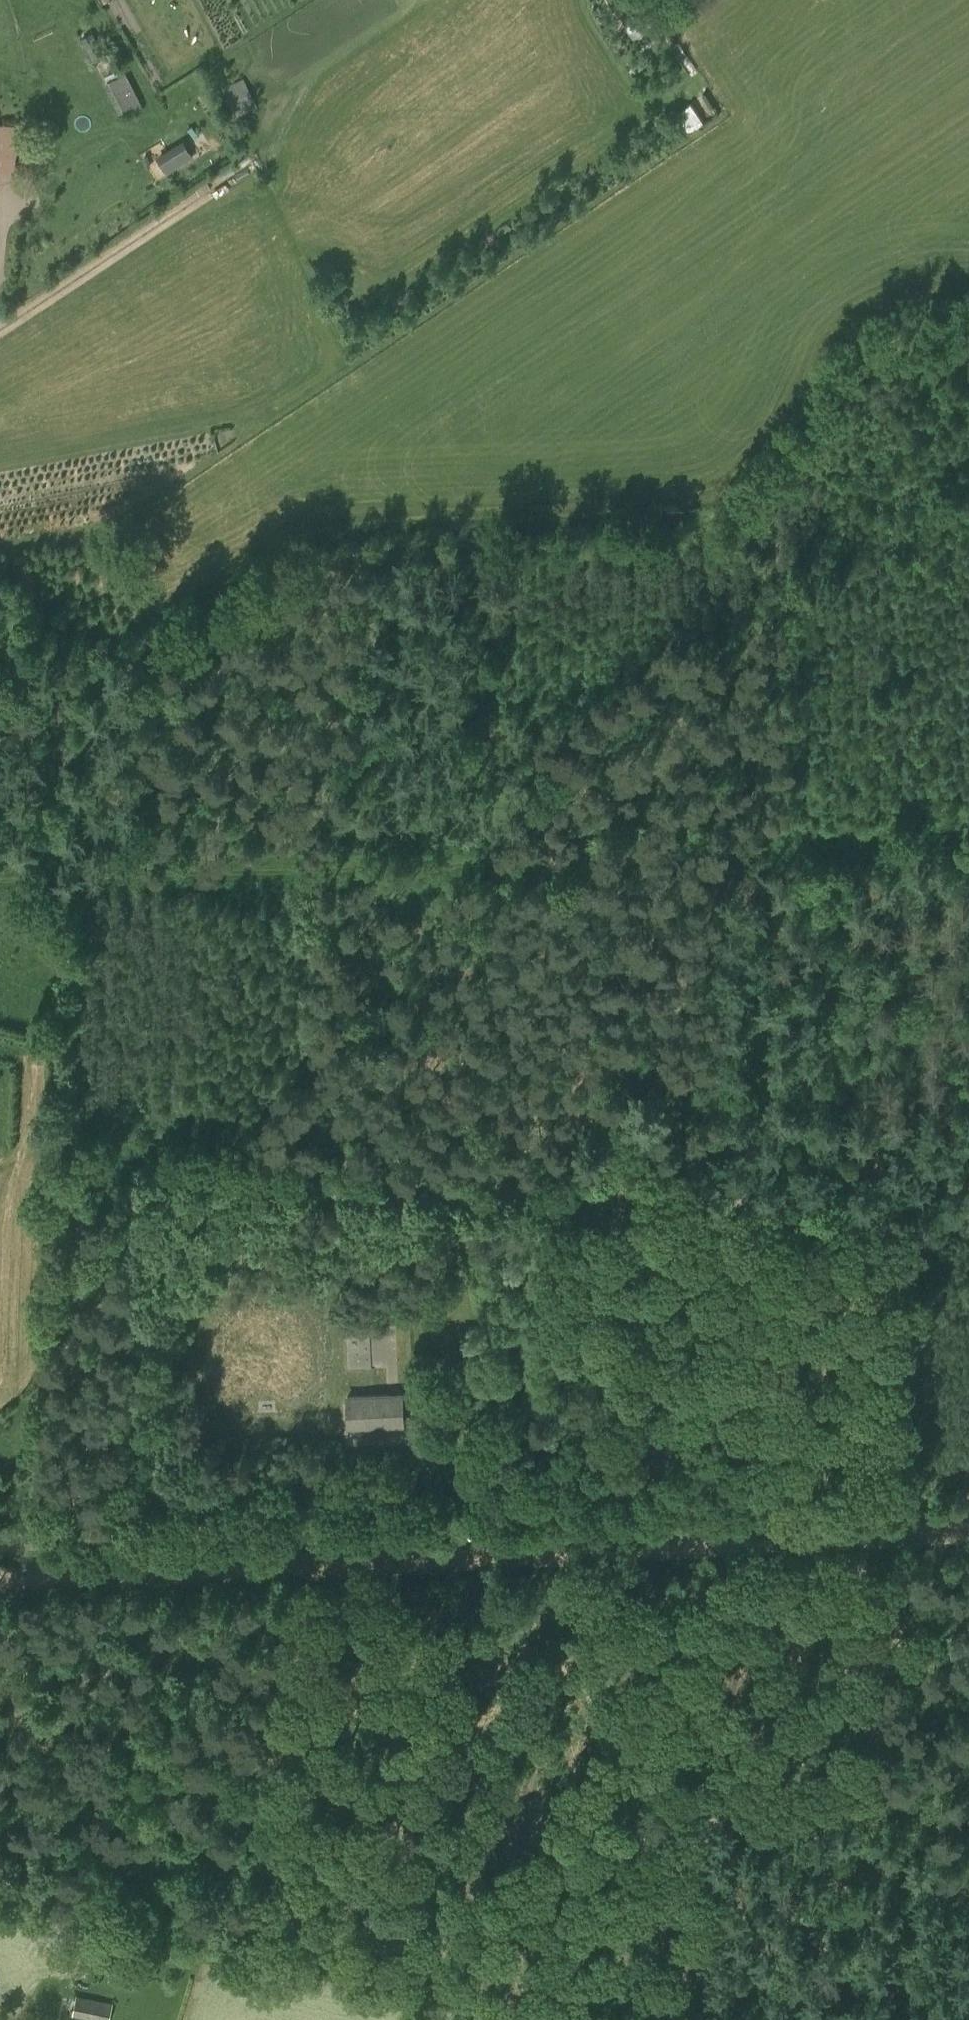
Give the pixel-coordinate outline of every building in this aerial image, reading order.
[(128,71),(112,79),(127,110),(143,103),(128,71)] [(247,78),(227,84),(236,113),(256,107),(247,78)] [(11,181),(11,173),(15,173),(16,152),(19,152),(20,125),(14,125),(0,125),(0,180),(11,181)] [(165,171),(198,158),(187,133),(154,147),(165,171)] [(347,1429),(405,1426),(403,1391),(345,1394),(347,1429)] [(98,2019),(111,2019),(115,2002),(78,1994),(73,2014),(98,2019)]
